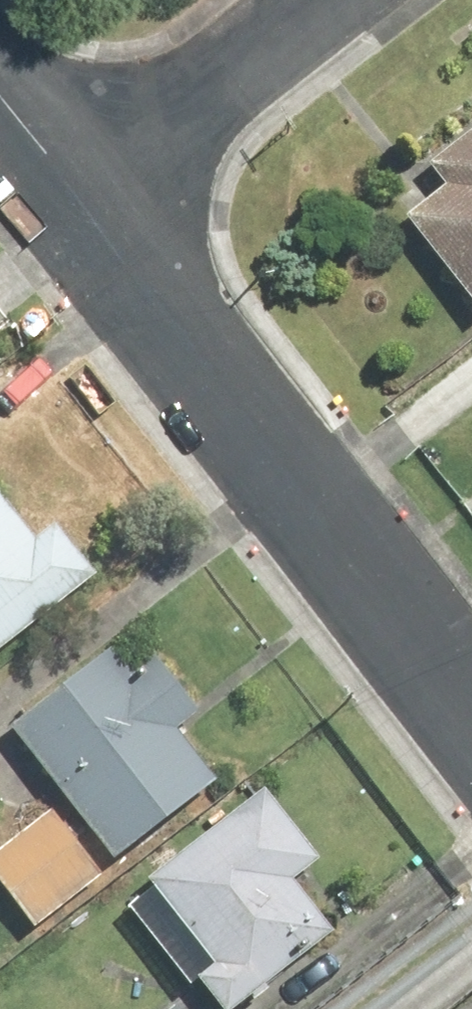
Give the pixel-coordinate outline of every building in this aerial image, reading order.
[(409,202),(471,283),(471,120),(430,153),(446,174),(409,202)] [(123,569),(73,505),(44,527),(0,471),(0,663),(123,569)] [(124,634),(18,715),(130,860),(236,779),(124,634)] [(275,777),(142,879),(238,1003),(343,923),(306,875),(334,854),(275,777)] [(0,839),(0,872),(38,921),(115,861),(62,792),(0,839)] [(164,1008),(193,1008),(182,995),(164,1008)]
